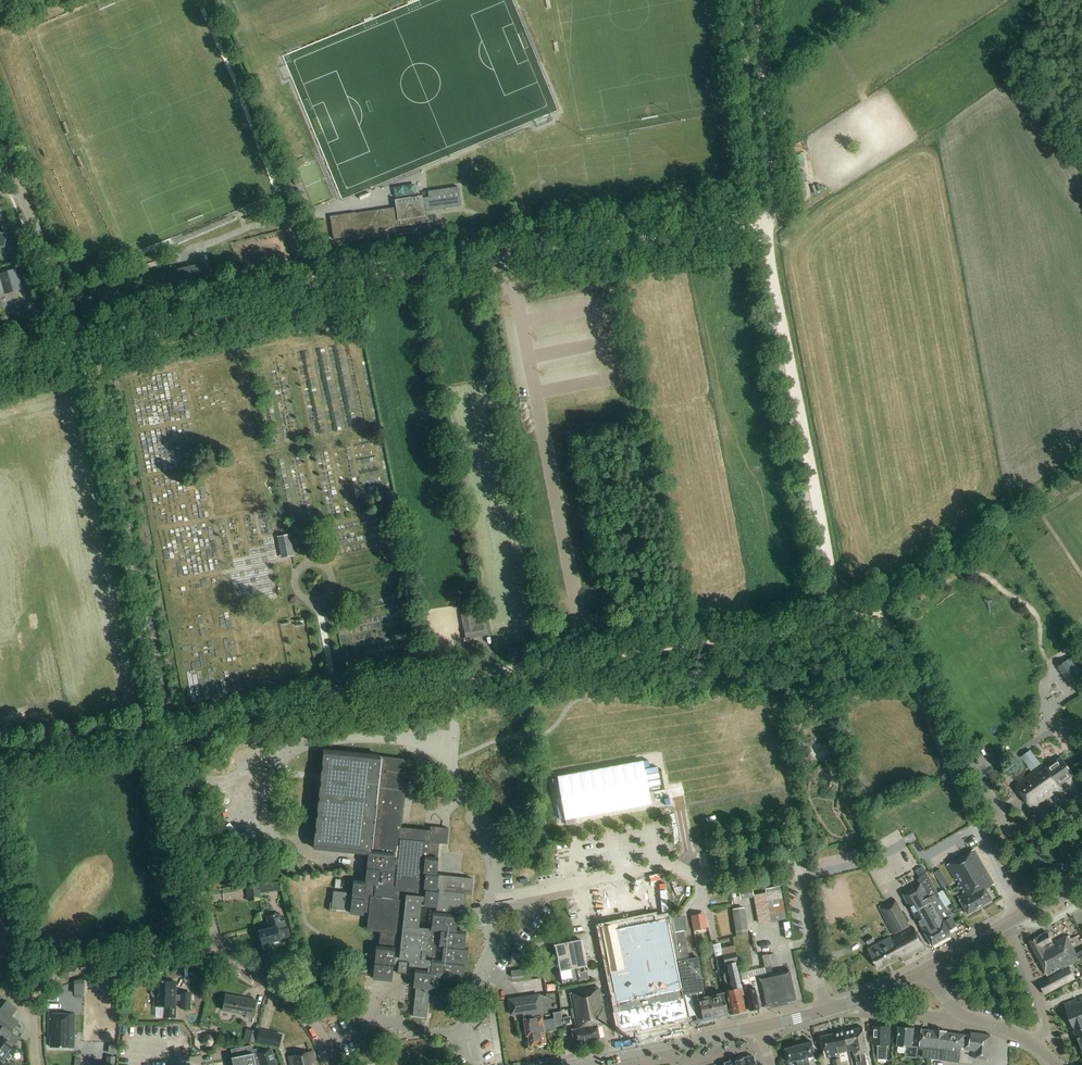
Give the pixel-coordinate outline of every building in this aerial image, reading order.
[(797,154),(801,182),(810,180),(806,152),(797,154)] [(292,182),(286,185),(290,193),(296,191),(292,182)] [(395,200),(396,208),(356,213),(330,216),(333,239),(384,232),(384,229),(418,224),(418,218),(425,217),(425,212),(461,207),(459,187),(428,191),(429,197),(423,198),(422,196),(395,200)] [(18,241),(10,223),(2,227),(9,244),(18,241)] [(305,259),(315,257),(313,251),(304,254),(305,259)] [(175,287),(208,279),(204,263),(171,271),(175,287)] [(2,307),(1,302),(6,299),(6,296),(5,294),(21,289),(16,270),(0,274),(0,308),(2,307)] [(27,272),(19,275),(26,292),(33,289),(27,272)] [(290,534),(277,537),(281,559),(295,556),(290,534)] [(474,612),(472,613),(471,607),(470,603),(462,604),(463,614),(461,615),(465,640),(486,636),(483,623),(476,625),(474,612)] [(1081,684),(1081,660),(1078,654),(1070,659),(1058,667),(1074,690),(1081,684)] [(311,782),(305,838),(314,839),(313,849),(363,855),(360,881),(353,880),(352,893),(333,891),(331,903),(330,903),(329,911),(336,912),(336,910),(350,912),(350,914),(363,916),(364,912),(368,913),(366,931),(380,932),(378,946),(376,946),(374,970),(357,969),(356,975),(373,976),(372,980),(392,982),(393,965),(399,965),(398,974),(408,975),(409,967),(427,969),(427,971),(415,969),(413,988),(415,988),(412,1016),(426,1018),(429,990),(438,991),(439,979),(463,981),(464,965),(466,965),(468,949),(464,948),(466,932),(456,931),(458,916),(451,915),(436,913),(436,912),(432,912),(430,929),(419,928),(421,902),(424,902),(423,907),(436,908),(436,906),(452,908),(463,909),(465,895),(465,894),(471,895),(473,878),(436,875),(439,844),(447,845),(449,829),(431,827),(430,831),(401,828),(406,782),(412,782),(414,759),(323,750),(320,783),(311,782)] [(1041,765),(1031,751),(1021,758),(1031,771),(1041,765)] [(1047,769),(1044,765),(1016,785),(1033,809),(1054,794),(1052,791),(1074,775),(1062,758),(1047,769)] [(557,844),(558,850),(566,849),(564,842),(557,844)] [(971,879),(986,869),(973,848),(945,864),(955,881),(957,880),(959,884),(957,885),(959,887),(971,879)] [(970,890),(981,907),(993,901),(986,889),(994,884),(986,869),(971,879),(976,887),(970,890)] [(940,870),(934,873),(944,888),(949,884),(940,870)] [(926,873),(918,877),(919,879),(916,881),(919,886),(903,896),(934,947),(950,937),(952,932),(951,930),(957,927),(937,894),(938,893),(926,873)] [(968,915),(981,907),(970,890),(976,887),(971,879),(959,887),(960,889),(962,888),(964,891),(962,893),(963,894),(957,898),(968,915)] [(281,891),(280,883),(246,887),(247,901),(260,900),(260,894),(281,891)] [(751,887),(738,890),(740,900),(752,898),(752,896),(753,896),(751,887)] [(767,893),(772,922),(785,920),(779,888),(766,890),(767,893)] [(891,937),(870,948),(868,949),(879,969),(902,957),(905,962),(927,950),(914,927),(907,931),(906,929),(910,926),(896,899),(880,908),(885,919),(887,918),(890,923),(888,925),(894,935),(903,930),(904,932),(892,938),(891,937)] [(747,935),(743,908),(731,910),(735,936),(747,935)] [(714,912),(708,913),(713,937),(718,936),(714,912)] [(277,943),(278,940),(282,939),(290,937),(286,918),(281,919),(280,913),(267,916),(270,928),(259,931),(262,944),(272,942),(274,944),(277,943)] [(701,930),(698,914),(691,915),(693,931),(701,930)] [(688,1017),(668,916),(602,929),(618,1010),(617,1010),(620,1028),(640,1024),(641,1029),(658,1025),(658,1024),(676,1020),(675,1019),(688,1017)] [(715,1018),(710,996),(705,997),(698,957),(689,959),(684,931),(686,931),(683,917),(672,919),(685,995),(692,994),(696,1016),(702,1015),(703,1020),(715,1018)] [(1054,944),(1048,933),(1030,943),(1048,976),(1066,966),(1067,968),(1079,961),(1067,937),(1054,944)] [(875,941),(872,936),(865,939),(868,945),(875,941)] [(587,968),(582,940),(554,945),(554,946),(555,946),(563,984),(579,981),(577,968),(586,966),(586,968),(587,968)] [(720,949),(722,955),(723,955),(725,965),(723,965),(725,974),(724,974),(723,976),(724,981),(726,984),(731,983),(731,985),(730,985),(732,990),(725,991),(730,1015),(746,1011),(738,972),(740,972),(738,962),(737,962),(734,946),(720,949)] [(761,956),(764,968),(765,975),(756,977),(757,980),(753,981),(758,1003),(761,1002),(763,1008),(796,1000),(789,970),(771,974),(770,967),(767,956),(767,954),(761,956)] [(767,956),(770,967),(776,966),(773,954),(767,956)] [(535,967),(513,969),(513,979),(536,978),(535,967)] [(1040,984),(1045,994),(1075,978),(1069,967),(1040,984)] [(760,1008),(758,1003),(753,981),(749,982),(747,972),(740,974),(748,1011),(760,1008)] [(77,979),(78,994),(87,993),(86,978),(77,979)] [(176,1000),(182,1000),(182,994),(176,994),(177,981),(156,981),(156,988),(154,989),(153,990),(152,992),(152,994),(154,996),(156,996),(156,1006),(165,1006),(165,1017),(176,1017),(176,1000)] [(599,987),(579,991),(579,992),(571,994),(579,1029),(573,1031),(576,1044),(600,1039),(597,1026),(606,1024),(599,987)] [(710,996),(715,1018),(728,1015),(724,993),(710,996)] [(540,995),(540,994),(510,999),(512,1014),(528,1011),(529,1018),(524,1018),(527,1036),(528,1035),(530,1045),(537,1044),(538,1046),(544,1045),(546,1042),(547,1042),(545,1031),(556,1029),(555,1019),(543,1021),(543,1016),(538,1017),(535,996),(540,995)] [(223,1010),(246,1014),(246,1015),(254,1017),(257,1000),(225,995),(223,1010)] [(1064,1005),(1081,1050),(1081,998),(1064,1005)] [(17,1044),(21,1038),(12,1032),(19,1022),(13,1017),(18,1010),(7,1002),(2,1009),(2,1008),(0,1010),(0,1023),(4,1026),(0,1031),(0,1032),(17,1044)] [(75,1048),(75,1015),(49,1014),(49,1034),(52,1034),(52,1047),(75,1048)] [(570,1024),(569,1017),(561,1019),(562,1026),(570,1024)] [(887,1046),(891,1046),(891,1026),(874,1027),(874,1046),(878,1046),(878,1060),(887,1060),(887,1046)] [(866,1060),(865,1053),(868,1052),(863,1027),(855,1029),(863,1064),(867,1064),(866,1060)] [(917,1058),(918,1048),(913,1047),(915,1029),(901,1027),(899,1046),(907,1047),(907,1057),(917,1058)] [(247,1028),(243,1040),(255,1043),(258,1032),(247,1028)] [(857,1064),(863,1064),(855,1029),(845,1031),(850,1050),(854,1049),(857,1064)] [(974,1050),(974,1058),(989,1060),(992,1036),(972,1033),(967,1035),(922,1029),(920,1049),(924,1050),(924,1057),(960,1062),(962,1048),(974,1050)] [(259,1031),(257,1042),(279,1046),(282,1036),(259,1031)] [(840,1052),(850,1050),(845,1031),(835,1034),(840,1052)] [(17,1044),(0,1032),(0,1064),(6,1064),(19,1048),(15,1046),(17,1044)] [(840,1052),(835,1034),(822,1037),(826,1059),(837,1057),(838,1060),(834,1061),(835,1064),(842,1064),(840,1052)] [(207,1035),(203,1038),(203,1043),(206,1046),(211,1046),(214,1043),(214,1038),(211,1035),(207,1035)] [(814,1043),(799,1047),(804,1064),(810,1064),(808,1059),(817,1056),(814,1043)] [(253,1045),(232,1049),(233,1057),(232,1057),(233,1064),(277,1064),(272,1048),(254,1053),(253,1045)] [(799,1047),(787,1050),(791,1063),(797,1062),(798,1064),(804,1064),(799,1047)] [(313,1063),(316,1062),(313,1051),(289,1057),(291,1064),(313,1064),(313,1063)] [(754,1056),(749,1058),(724,1064),(725,1064),(756,1064),(754,1056)] [(96,1064),(114,1064),(115,1064),(115,1057),(106,1057),(106,1063),(97,1062),(96,1064)]
